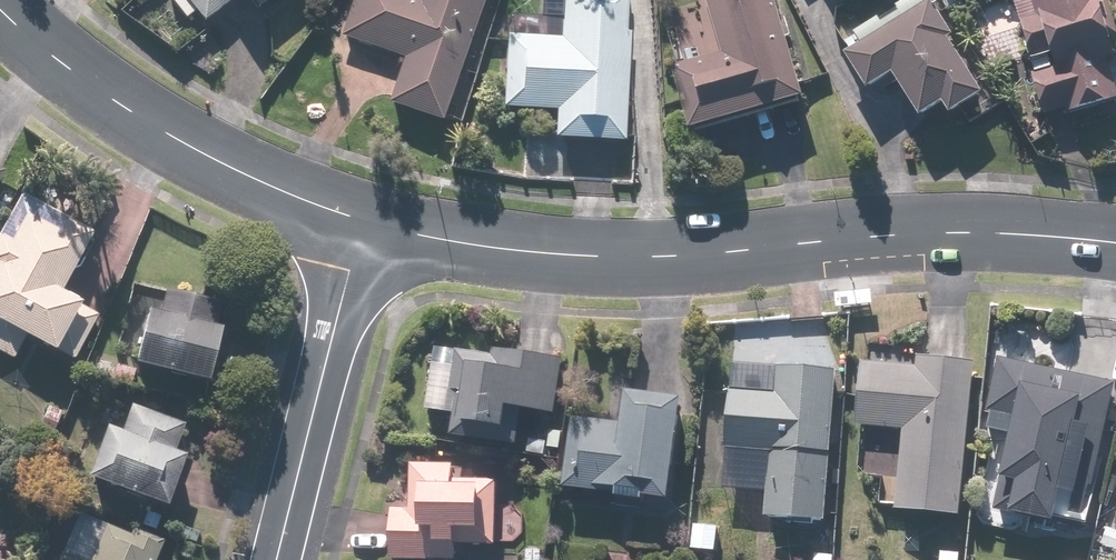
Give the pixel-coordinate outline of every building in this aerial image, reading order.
[(205,23),(234,0),(187,0),(205,23)] [(257,8),(267,0),(251,0),(257,8)] [(441,121),(485,0),(351,0),(338,35),(405,60),(390,103),(441,121)] [(630,32),(625,32),(627,0),(563,0),(561,38),(507,35),(503,109),(557,112),(555,140),(624,143),(630,32)] [(693,132),(805,98),(775,0),(707,0),(723,56),(674,70),(693,132)] [(846,54),(869,90),(893,75),(922,119),(943,105),(951,116),(984,95),(949,40),(954,36),(931,0),(846,54)] [(1045,116),(1066,110),(1067,115),(1115,102),(1115,86),(1109,59),(1115,57),(1115,54),(1113,42),(1115,41),(1115,27),(1109,0),(1014,0),(1045,116)] [(14,361),(25,340),(55,356),(84,304),(62,293),(95,233),(22,193),(0,232),(0,353),(14,361)] [(149,310),(135,365),(208,383),(222,327),(217,326),(223,304),(165,289),(159,313),(149,310)] [(492,355),(456,350),(450,391),(458,392),(452,436),(518,445),(523,409),(556,414),(564,358),(493,349),(492,355)] [(960,517),(973,362),(917,357),(916,367),(860,362),(855,426),(903,430),(896,511),(960,517)] [(1115,384),(999,358),(987,410),(1015,417),(994,511),(1056,525),(1063,493),(1076,496),(1090,436),(1104,439),(1115,384)] [(837,369),(777,365),(775,392),(730,389),(726,450),(771,453),(766,518),(826,522),(837,369)] [(671,500),(683,398),(625,391),(621,425),(573,419),(565,488),(671,500)] [(184,424),(131,404),(121,432),(106,426),(87,478),(167,507),(186,455),(174,451),(184,424)] [(453,486),(453,464),(410,463),(409,509),(391,509),(390,559),(456,559),(457,545),(495,546),(496,480),(457,479),(457,486),(453,486)] [(163,539),(133,527),(130,534),(80,513),(62,555),(61,554),(59,559),(155,559),(163,539)]
